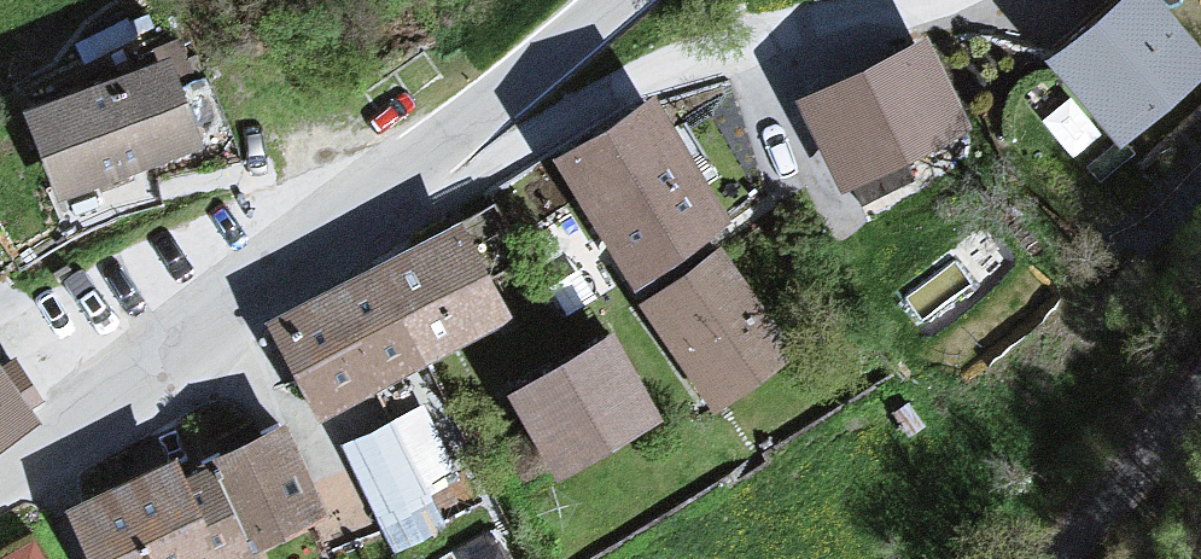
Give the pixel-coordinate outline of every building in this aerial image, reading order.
[(1147,0),(1114,0),(1051,57),(1119,132),(1200,59),(1147,0)] [(919,45),(790,103),(834,200),(963,141),(919,45)] [(170,67),(26,117),(56,206),(201,156),(170,67)] [(653,101),(554,161),(632,290),(731,230),(653,101)] [(460,231),(265,324),(326,449),(432,398),(421,376),(509,334),(460,231)] [(719,252),(634,309),(707,417),(792,360),(719,252)] [(612,334),(504,395),(555,485),(663,424),(612,334)] [(36,433),(0,376),(0,456),(36,433)] [(339,454),(390,558),(395,558),(447,534),(432,504),(463,489),(426,412),(339,454)] [(61,511),(83,558),(261,558),(328,529),(283,429),(176,476),(169,464),(61,511)] [(34,524),(0,544),(0,558),(55,558),(34,524)]
